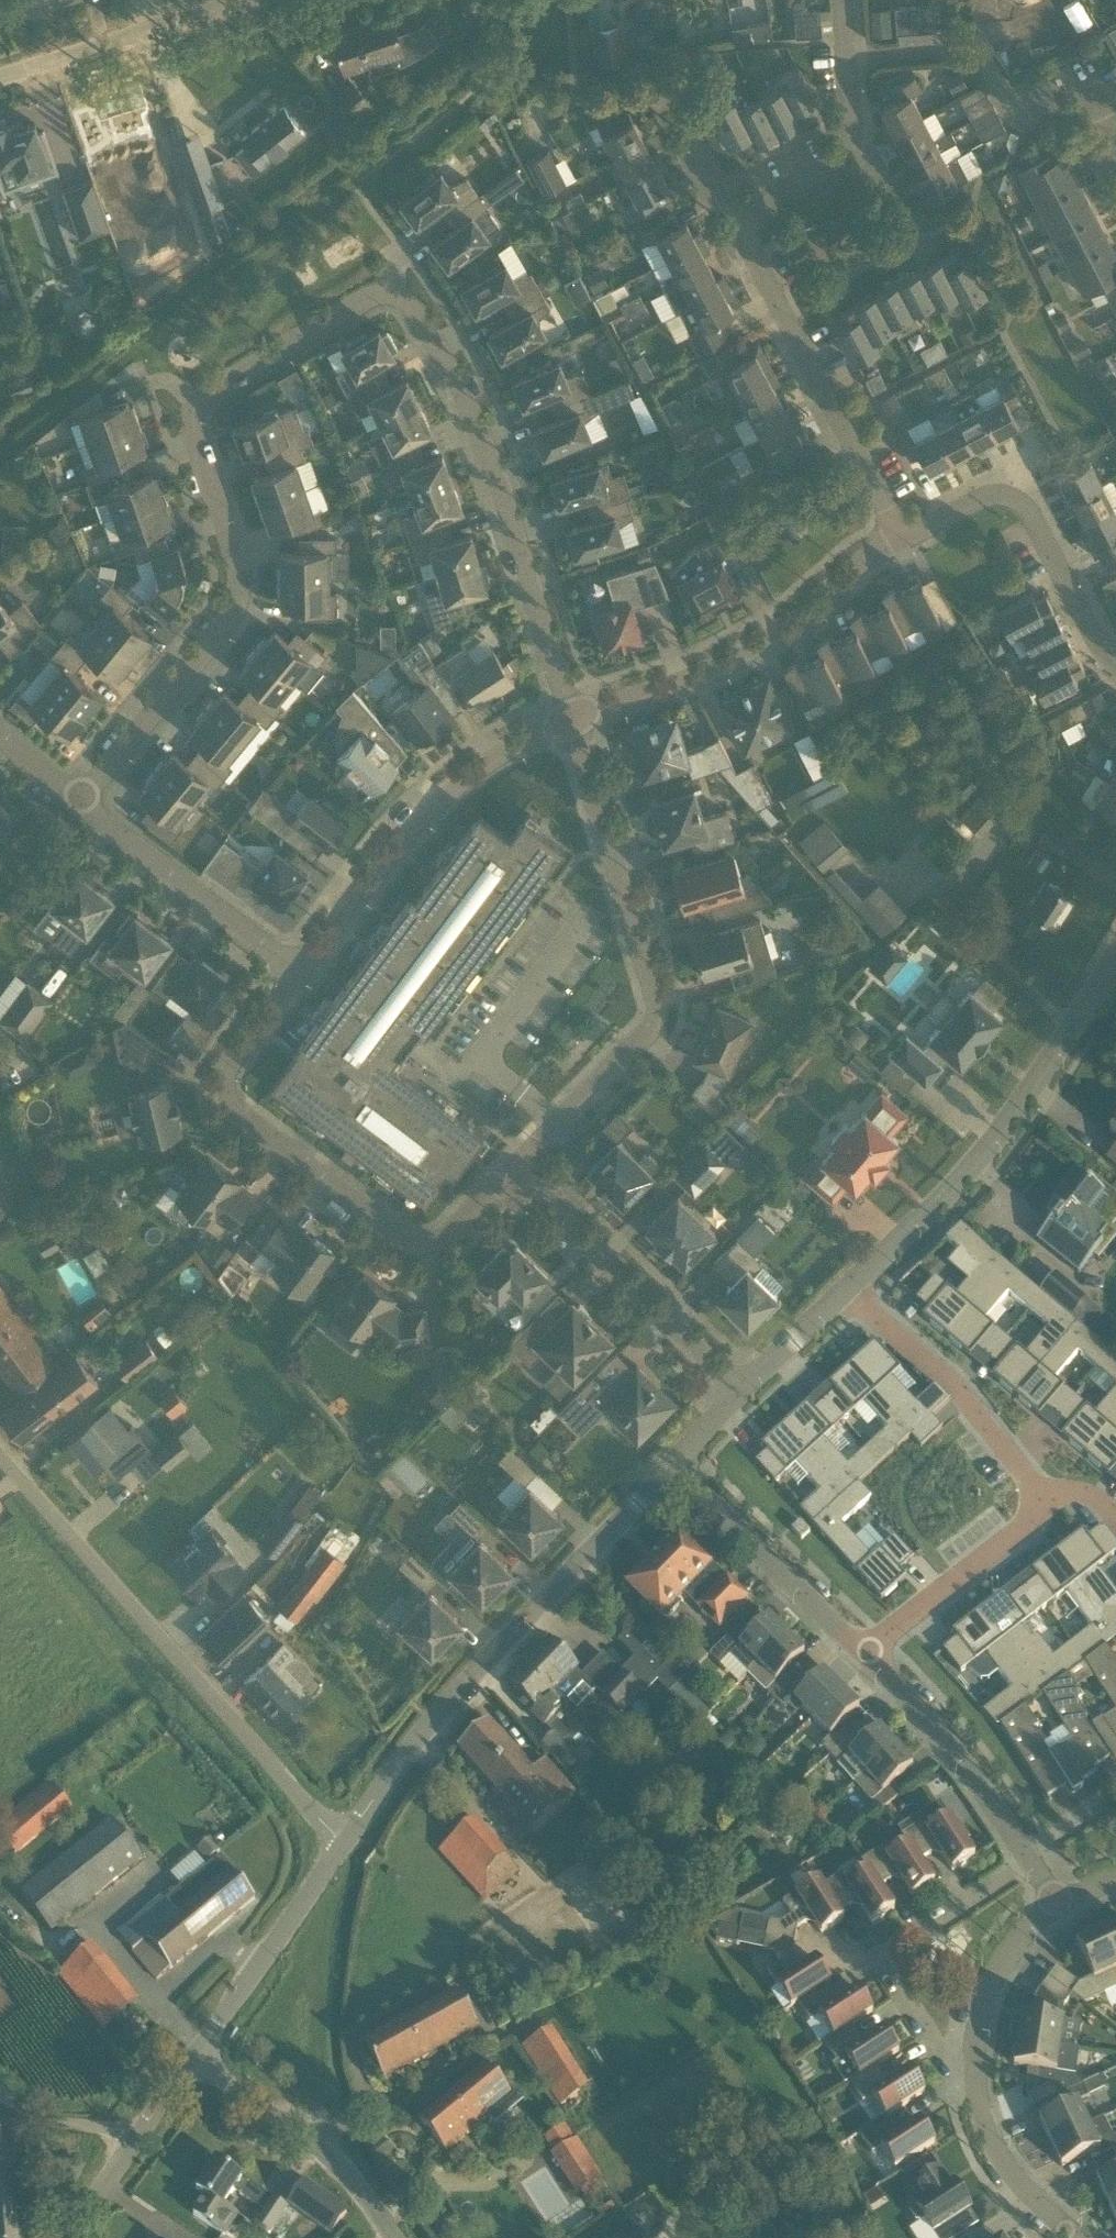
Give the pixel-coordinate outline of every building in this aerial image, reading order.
[(31,11),(65,0),(28,0),(31,11)] [(458,1),(475,10),(480,0),(459,0),(458,1)] [(794,11),(795,24),(821,23),(820,9),(805,10),(803,0),(792,0),(794,11)] [(980,22),(1000,19),(997,0),(977,0),(980,22)] [(1054,12),(1053,0),(1034,0),(1036,14),(1054,12)] [(923,32),(936,31),(934,4),(921,5),(923,32)] [(921,5),(908,6),(911,32),(923,32),(921,5)] [(911,32),(908,6),(894,7),(896,34),(911,32)] [(889,9),(871,10),(871,20),(872,36),(891,35),(889,9)] [(359,25),(356,26),(332,34),(344,72),(368,64),(370,69),(372,73),(388,68),(385,58),(402,53),(405,58),(432,42),(423,28),(418,30),(417,30),(398,36),(392,19),(360,30),(359,25)] [(750,40),(773,39),(770,22),(747,25),(750,40)] [(821,23),(795,24),(796,37),(822,35),(821,23)] [(596,29),(596,31),(602,64),(624,61),(618,26),(596,29)] [(699,48),(685,50),(688,65),(702,63),(699,48)] [(797,66),(775,78),(781,88),(739,110),(733,99),(712,110),(730,145),(731,144),(736,141),(742,152),(814,114),(809,103),(815,100),(797,66)] [(959,71),(945,78),(953,93),(967,86),(959,71)] [(886,135),(922,117),(910,95),(920,90),(913,77),(890,89),(897,101),(881,109),(887,121),(881,125),(886,135)] [(372,104),(353,79),(331,97),(350,121),(372,104)] [(91,108),(75,113),(89,153),(87,154),(88,156),(90,155),(114,137),(115,140),(148,130),(144,116),(145,115),(149,112),(139,81),(118,88),(121,96),(111,99),(111,96),(94,102),(96,109),(91,111),(91,108)] [(965,106),(988,94),(983,85),(960,97),(965,106)] [(965,106),(971,118),(994,106),(988,94),(965,106)] [(603,135),(604,134),(615,156),(644,142),(629,112),(618,118),(615,113),(611,115),(604,104),(579,109),(595,140),(603,135)] [(305,134),(283,106),(241,139),(246,145),(236,154),(253,175),(305,134)] [(1000,117),(994,106),(971,118),(977,130),(1000,117)] [(934,139),(933,138),(922,117),(886,135),(892,146),(898,142),(905,154),(934,139)] [(977,130),(984,141),(1006,129),(1000,117),(977,130)] [(12,159),(21,184),(58,171),(45,135),(40,137),(35,123),(24,126),(21,119),(9,123),(9,122),(7,123),(5,118),(0,120),(0,163),(12,159)] [(934,139),(905,154),(911,165),(904,169),(910,179),(945,161),(940,150),(956,142),(950,131),(934,139)] [(644,142),(615,156),(627,179),(662,161),(657,150),(650,153),(644,142)] [(972,148),(958,154),(968,176),(981,170),(972,148)] [(527,161),(545,194),(566,183),(548,150),(527,161)] [(945,161),(910,179),(915,190),(922,186),(928,199),(967,178),(955,155),(945,161)] [(1037,208),(1079,185),(1069,165),(1064,156),(1053,162),(1049,155),(1019,171),(1022,177),(1021,178),(1037,208)] [(662,161),(627,179),(638,200),(628,205),(635,218),(658,206),(652,195),(667,187),(661,174),(668,171),(662,161)] [(216,184),(208,164),(184,173),(198,214),(201,212),(210,240),(228,232),(219,205),(223,203),(216,184)] [(524,178),(515,167),(503,176),(511,188),(524,178)] [(446,202),(454,213),(478,194),(466,178),(449,185),(441,173),(434,178),(432,175),(428,177),(418,184),(418,185),(415,187),(417,190),(401,202),(417,223),(446,202)] [(111,229),(93,179),(62,190),(80,239),(111,229)] [(1094,214),(1079,185),(1037,208),(1052,236),(1094,214)] [(581,191),(564,199),(570,209),(586,201),(581,191)] [(491,210),(478,194),(454,213),(461,223),(433,245),(448,266),(464,254),(467,257),(470,255),(481,247),(480,247),(484,245),(481,241),(488,237),(479,225),(491,210)] [(586,201),(570,209),(570,210),(563,214),(570,228),(594,216),(586,201)] [(658,238),(669,259),(704,240),(699,230),(692,234),(686,222),(680,225),(674,213),(642,230),(648,243),(658,238)] [(1031,225),(1025,214),(1016,218),(1022,230),(1031,225)] [(1094,214),(1052,236),(1067,265),(1110,243),(1094,214)] [(675,271),(659,279),(665,290),(709,266),(703,255),(710,251),(704,240),(669,259),(675,271)] [(152,254),(158,268),(186,256),(180,241),(152,254)] [(1110,243),(1067,265),(1082,294),(1115,276),(1115,255),(1110,243)] [(919,324),(912,311),(933,300),(936,305),(957,293),(963,304),(985,292),(967,259),(961,262),(955,252),(908,276),(904,270),(883,281),(887,288),(839,313),(844,323),(838,327),(856,361),(878,349),(873,338),(893,327),(897,336),(919,324)] [(507,293),(514,305),(540,289),(531,272),(513,276),(505,264),(498,268),(496,264),(493,266),(481,272),(482,273),(478,275),(480,278),(463,288),(476,311),(507,293)] [(716,278),(709,266),(665,290),(676,312),(679,311),(728,285),(722,275),(716,278)] [(600,268),(585,275),(593,292),(608,285),(600,268)] [(580,276),(564,284),(577,307),(591,298),(580,276)] [(1082,294),(1084,296),(1102,287),(1115,312),(1115,276),(1082,294)] [(0,283),(0,295),(2,302),(11,300),(6,281),(0,283)] [(733,296),(728,285),(679,311),(690,333),(687,334),(697,353),(727,338),(717,320),(733,311),(727,299),(733,296)] [(550,307),(540,289),(514,305),(520,316),(489,334),(502,357),(519,347),(521,351),(525,349),(536,342),(540,340),(538,337),(545,332),(537,320),(550,307)] [(630,298),(638,314),(647,310),(639,294),(630,298)] [(620,303),(627,319),(638,314),(630,298),(620,303)] [(1072,325),(1064,312),(1052,319),(1060,332),(1072,325)] [(960,334),(966,345),(978,338),(972,327),(960,334)] [(336,373),(347,395),(377,379),(370,367),(393,354),(392,352),(398,349),(387,331),(382,335),(379,329),(367,336),(365,333),(362,335),(361,334),(350,341),(351,341),(347,343),(349,347),(343,350),(351,364),(336,373)] [(930,345),(937,358),(947,353),(940,339),(930,345)] [(1085,339),(1070,346),(1076,357),(1091,350),(1085,339)] [(739,361),(730,343),(700,359),(710,378),(716,375),(721,384),(731,379),(737,390),(773,371),(768,362),(766,362),(757,345),(742,353),(744,358),(739,361)] [(927,363),(937,358),(930,345),(920,350),(927,363)] [(557,391),(562,403),(591,391),(583,373),(565,375),(559,362),(551,365),(550,361),(546,363),(546,362),(534,367),(534,368),(530,369),(532,373),(513,381),(524,405),(557,391)] [(943,365),(933,371),(941,386),(951,381),(943,365)] [(749,413),(778,397),(772,386),(779,382),(773,371),(737,390),(749,413)] [(923,375),(931,391),(941,386),(933,371),(923,375)] [(879,372),(865,379),(872,393),(886,385),(879,372)] [(591,391),(598,410),(634,395),(626,376),(591,391)] [(1009,378),(990,388),(975,396),(972,391),(999,442),(1009,436),(1006,430),(1018,423),(1010,408),(1021,401),(1009,378)] [(1106,384),(1113,397),(1115,395),(1115,378),(1106,384)] [(383,390),(377,379),(347,395),(358,416),(361,415),(367,429),(381,422),(419,404),(407,379),(383,390)] [(90,440),(139,423),(133,405),(128,407),(126,402),(104,409),(98,390),(71,411),(75,422),(83,419),(90,440)] [(591,391),(562,403),(567,415),(534,429),(544,454),(562,446),(564,450),(568,448),(568,449),(580,444),(579,443),(583,442),(582,438),(589,435),(584,421),(598,410),(591,391)] [(894,391),(878,400),(887,417),(903,408),(894,391)] [(988,447),(999,442),(972,391),(951,402),(958,417),(957,417),(973,447),(985,441),(988,447)] [(749,413),(761,435),(796,416),(791,406),(784,409),(778,397),(749,413)] [(674,398),(662,405),(672,424),(691,414),(684,400),(674,398)] [(419,404),(381,422),(388,436),(372,444),(381,466),(412,453),(407,441),(431,429),(419,404)] [(262,418),(236,427),(232,429),(237,444),(240,442),(244,453),(269,444),(274,457),(300,447),(313,443),(308,429),(304,431),(295,406),(278,412),(276,409),(261,414),(262,418)] [(802,427),(796,416),(761,435),(742,445),(753,467),(755,466),(763,462),(770,475),(792,462),(786,451),(802,443),(795,430),(802,427)] [(961,453),(973,447),(957,417),(935,429),(955,465),(965,459),(961,453)] [(146,442),(139,423),(90,440),(98,462),(84,467),(89,482),(116,473),(112,461),(121,458),(121,457),(143,449),(141,444),(146,442)] [(707,424),(698,429),(706,445),(716,440),(707,424)] [(696,450),(706,445),(698,429),(688,435),(696,450)] [(944,471),(955,465),(935,429),(913,440),(908,431),(896,438),(908,461),(920,455),(928,470),(940,464),(944,471)] [(300,447),(274,457),(278,469),(253,478),(257,489),(253,490),(258,504),(319,483),(310,458),(305,460),(300,447)] [(417,465),(412,453),(381,466),(391,488),(407,482),(413,496),(452,482),(442,455),(417,465)] [(1101,483),(1089,460),(1059,476),(1066,488),(1059,491),(1065,502),(1101,483)] [(598,506),(628,497),(631,496),(644,492),(641,481),(628,485),(623,472),(612,476),(607,462),(591,467),(590,463),(586,464),(573,468),(574,468),(570,469),(571,473),(552,479),(559,504),(594,494),(598,506)] [(130,482),(130,481),(125,469),(116,473),(89,482),(86,483),(93,502),(96,502),(102,519),(116,514),(165,496),(159,478),(154,480),(152,474),(130,482)] [(320,482),(319,483),(258,504),(263,518),(267,517),(271,528),(296,519),(300,532),(327,522),(322,509),(329,507),(320,482)] [(409,540),(441,529),(437,517),(462,508),(452,482),(413,496),(418,511),(402,517),(409,540)] [(1112,505),(1101,483),(1065,502),(1070,512),(1077,509),(1083,521),(1112,505)] [(142,546),(138,534),(147,531),(147,530),(169,522),(167,517),(172,515),(165,496),(116,514),(124,535),(110,540),(115,556),(139,548),(139,547),(142,546)] [(602,519),(567,529),(575,555),(579,553),(583,564),(582,565),(583,566),(599,561),(599,560),(598,560),(596,552),(599,551),(599,552),(611,548),(615,546),(614,542),(622,540),(618,526),(633,516),(628,497),(598,506),(602,519)] [(731,517),(725,505),(706,515),(712,527),(731,517)] [(1083,521),(1089,532),(1083,536),(1088,546),(1115,531),(1115,513),(1112,505),(1083,521)] [(61,520),(51,528),(61,540),(71,532),(61,520)] [(445,542),(441,529),(409,540),(417,563),(434,558),(438,573),(478,561),(471,535),(445,542)] [(672,574),(676,582),(678,584),(695,616),(695,617),(696,619),(699,618),(698,617),(739,596),(742,595),(740,593),(729,572),(746,562),(730,531),(696,549),(672,574)] [(1088,546),(1093,557),(1100,553),(1107,565),(1115,560),(1115,531),(1088,546)] [(145,598),(146,598),(166,615),(180,597),(177,594),(179,591),(180,590),(183,583),(182,575),(181,571),(185,569),(178,548),(169,550),(165,538),(142,546),(139,547),(139,548),(143,559),(153,556),(160,577),(156,578),(159,581),(145,598)] [(278,564),(278,578),(327,578),(326,552),(336,552),(336,538),(308,538),(308,552),(281,552),(282,564),(278,564)] [(480,566),(478,561),(438,573),(442,587),(425,592),(436,629),(465,612),(461,596),(486,588),(485,587),(490,585),(484,565),(480,566)] [(612,653),(626,649),(625,645),(642,640),(633,608),(669,597),(654,562),(606,577),(611,594),(617,592),(621,605),(593,614),(605,652),(610,650),(612,653)] [(278,578),(278,593),(282,593),(282,605),(308,604),(309,618),(337,618),(337,593),(327,593),(327,578),(278,578)] [(1102,583),(1106,591),(1115,586),(1115,584),(1113,578),(1102,583)] [(919,624),(929,642),(947,629),(921,581),(900,592),(897,585),(882,597),(887,606),(903,633),(919,624)] [(96,625),(136,659),(149,643),(145,640),(148,636),(130,621),(131,620),(123,614),(132,603),(110,585),(99,598),(111,608),(96,625)] [(1032,594),(1029,596),(998,612),(1010,635),(1021,629),(1042,670),(1031,675),(1043,698),(1077,680),(1074,673),(1084,668),(1046,595),(1035,601),(1032,594)] [(39,622),(22,601),(9,612),(0,601),(0,634),(2,632),(15,649),(10,656),(11,657),(39,622)] [(855,631),(870,658),(887,649),(896,667),(914,654),(903,633),(887,606),(868,616),(864,610),(849,621),(855,631)] [(60,645),(82,664),(90,654),(97,661),(98,660),(116,675),(119,670),(124,674),(136,659),(96,625),(82,643),(70,633),(60,645)] [(255,649),(293,680),(306,691),(323,670),(318,665),(325,655),(304,637),(295,648),(275,631),(267,640),(264,637),(255,649)] [(870,658),(855,631),(835,641),(832,635),(817,646),(822,656),(838,683),(854,674),(864,692),(881,679),(870,658)] [(47,685),(87,718),(99,703),(95,700),(99,695),(81,681),(82,680),(74,673),(82,664),(60,645),(50,658),(62,668),(47,685)] [(476,662),(467,648),(465,645),(435,665),(451,689),(463,682),(478,705),(514,682),(510,676),(514,674),(507,662),(502,664),(493,650),(476,662)] [(261,688),(253,698),(275,717),(284,706),(276,700),(293,680),(255,649),(245,660),(248,663),(241,671),(261,688)] [(451,689),(435,665),(428,653),(412,665),(427,684),(391,711),(404,728),(405,727),(418,743),(432,732),(435,736),(455,720),(439,698),(451,689)] [(822,699),(831,717),(849,704),(838,683),(822,656),(802,666),(799,660),(784,671),(804,708),(822,699)] [(768,679),(720,704),(745,752),(792,727),(768,679)] [(10,706),(19,714),(32,724),(40,714),(48,720),(49,719),(67,734),(70,730),(74,733),(87,718),(47,685),(32,703),(21,693),(10,706)] [(336,740),(339,753),(335,757),(373,794),(399,767),(390,758),(401,747),(402,746),(352,690),(335,707),(342,714),(337,726),(336,740)] [(1108,706),(1099,691),(1090,696),(1098,711),(1108,706)] [(204,709),(254,751),(279,720),(275,717),(253,698),(245,708),(224,692),(217,701),(214,698),(204,709)] [(1090,696),(1081,701),(1088,716),(1098,711),(1090,696)] [(1075,722),(1082,719),(1088,716),(1081,701),(1068,708),(1075,722)] [(1068,708),(1058,713),(1066,727),(1075,722),(1068,708)] [(211,749),(202,759),(224,777),(229,781),(254,751),(204,709),(195,721),(198,723),(191,732),(211,749)] [(1066,727),(1058,713),(1049,718),(1056,732),(1066,727)] [(643,779),(687,766),(689,765),(688,764),(680,736),(672,738),(667,722),(649,728),(647,723),(633,727),(634,732),(629,734),(643,779)] [(794,735),(813,774),(830,765),(811,727),(794,735)] [(708,757),(688,764),(689,765),(687,766),(691,777),(732,763),(718,737),(703,746),(708,757)] [(1109,750),(1096,771),(1115,784),(1115,755),(1109,750)] [(163,759),(154,770),(192,802),(208,782),(216,788),(224,777),(202,759),(194,769),(174,753),(166,762),(163,759)] [(752,762),(727,776),(756,809),(772,800),(752,762)] [(176,821),(192,802),(154,770),(144,782),(147,784),(140,793),(160,810),(149,824),(171,842),(183,827),(176,821)] [(781,805),(837,784),(832,771),(776,792),(781,805)] [(1096,771),(1084,791),(1096,799),(1095,801),(1115,814),(1115,784),(1096,771)] [(981,837),(1016,798),(993,778),(959,817),(981,837)] [(306,832),(328,848),(345,825),(332,814),(335,811),(322,802),(320,805),(309,797),(298,812),(264,787),(248,808),(296,845),(306,832)] [(693,792),(651,805),(664,847),(690,839),(694,852),(734,840),(725,811),(701,818),(693,792)] [(0,806),(0,835),(11,823),(8,820),(11,816),(0,806)] [(529,814),(525,820),(524,819),(519,827),(509,839),(479,816),(457,845),(452,841),(452,840),(451,839),(435,860),(436,861),(437,860),(442,864),(415,900),(411,897),(389,926),(384,922),(385,921),(384,920),(368,941),(369,942),(369,941),(375,945),(332,1001),(327,997),(328,997),(327,996),(311,1017),(312,1018),(312,1017),(318,1021),(296,1050),(298,1052),(291,1061),(272,1086),(301,1108),(297,1113),(296,1113),(295,1113),(316,1129),(317,1128),(316,1128),(320,1122),(376,1165),(372,1170),(371,1170),(371,1171),(392,1187),(393,1186),(392,1185),(396,1180),(425,1202),(448,1171),(453,1175),(475,1147),(481,1151),(480,1151),(481,1152),(490,1141),(489,1140),(488,1141),(483,1137),(483,1136),(452,1112),(451,1114),(442,1107),(443,1106),(396,1070),(406,1058),(401,1054),(402,1053),(400,1051),(415,1030),(418,1032),(419,1030),(424,1034),(446,1005),(451,1009),(451,1010),(452,1010),(468,989),(467,988),(466,989),(461,985),(503,929),(509,933),(508,934),(509,934),(525,913),(524,913),(523,913),(518,909),(563,849),(535,827),(539,822),(540,822),(529,813),(528,814),(529,814)] [(1042,876),(1046,878),(1028,905),(1023,902),(1011,920),(1032,934),(1043,916),(1053,922),(1056,918),(1058,919),(1064,910),(1062,909),(1072,893),(1059,885),(1071,866),(1071,867),(1083,850),(1048,827),(1037,845),(1055,856),(1042,876)] [(224,840),(202,868),(251,905),(262,891),(283,907),(295,891),(298,893),(306,882),(303,880),(307,875),(275,851),(258,875),(233,857),(238,851),(224,840)] [(772,901),(760,888),(745,892),(733,854),(672,872),(684,912),(709,905),(714,919),(772,901)] [(113,897),(94,883),(78,870),(75,874),(72,871),(58,889),(62,891),(51,905),(69,919),(52,940),(70,953),(113,897)] [(839,890),(880,935),(905,912),(877,882),(860,897),(847,883),(839,890)] [(171,940),(152,926),(135,914),(133,917),(129,914),(116,932),(120,935),(109,949),(144,975),(171,940)] [(734,987),(776,974),(760,920),(741,925),(692,940),(704,977),(729,970),(734,987)] [(868,965),(886,981),(907,957),(889,941),(868,965)] [(169,1040),(192,1057),(230,1007),(216,996),(224,986),(215,980),(218,976),(212,972),(214,969),(203,961),(201,963),(195,959),(178,981),(164,971),(177,954),(178,954),(179,952),(178,952),(152,986),(167,997),(175,987),(196,1003),(169,1040)] [(357,960),(349,953),(343,961),(351,968),(357,960)] [(914,962),(896,977),(904,988),(923,973),(914,962)] [(821,976),(806,984),(812,996),(827,989),(821,976)] [(970,990),(939,1025),(929,1038),(931,1040),(922,1049),(906,1035),(890,1054),(925,1084),(941,1065),(939,1064),(947,1054),(960,1065),(1002,1017),(991,1008),(1004,994),(985,978),(973,993),(970,990)] [(149,989),(137,980),(114,1012),(126,1021),(149,989)] [(48,998),(28,983),(0,1020),(23,1038),(51,1000),(48,998)] [(930,1011),(938,1016),(949,997),(941,992),(930,1011)] [(727,1104),(712,1089),(713,1085),(721,1088),(727,1074),(728,1074),(750,1022),(717,1007),(695,1060),(709,1066),(703,1080),(691,1092),(715,1116),(727,1104)] [(112,1028),(113,1032),(120,1059),(146,1066),(152,1041),(126,1021),(112,1028)] [(844,1035),(859,1048),(868,1036),(854,1024),(844,1035)] [(68,1076),(96,1060),(87,1043),(59,1059),(68,1076)] [(130,1093),(128,1093),(133,1111),(132,1112),(135,1124),(136,1124),(141,1142),(181,1132),(177,1113),(178,1113),(175,1101),(174,1101),(169,1083),(146,1089),(142,1073),(128,1069),(126,1077),(130,1093)] [(830,1139),(836,1143),(821,1160),(823,1162),(807,1180),(832,1201),(848,1183),(855,1189),(869,1172),(874,1176),(888,1160),(883,1155),(897,1139),(891,1133),(906,1114),(881,1093),(866,1111),(864,1110),(850,1127),(845,1122),(830,1139)] [(115,1103),(120,1127),(128,1125),(123,1102),(115,1103)] [(740,1105),(727,1120),(738,1130),(751,1115),(740,1105)] [(633,1125),(619,1110),(593,1137),(606,1150),(588,1169),(598,1179),(595,1182),(605,1192),(608,1189),(622,1203),(651,1173),(650,1172),(657,1166),(657,1161),(649,1153),(644,1154),(638,1160),(618,1140),(633,1125)] [(677,1196),(677,1195),(646,1227),(659,1239),(657,1241),(669,1254),(671,1251),(684,1264),(688,1260),(692,1262),(700,1254),(698,1249),(715,1233),(685,1203),(694,1193),(694,1194),(743,1143),(723,1123),(695,1152),(686,1161),(674,1174),(687,1186),(677,1196)] [(686,1161),(695,1152),(690,1146),(681,1156),(686,1161)] [(1107,1158),(1115,1165),(1115,1147),(1107,1158)] [(345,1148),(340,1155),(351,1163),(356,1156),(345,1148)] [(207,1156),(176,1198),(209,1223),(214,1216),(230,1228),(254,1196),(238,1184),(241,1181),(207,1156)] [(1050,1210),(1048,1215),(1050,1220),(1052,1221),(1049,1224),(1049,1225),(1049,1226),(1051,1228),(1045,1236),(1044,1236),(1043,1236),(1043,1237),(1039,1241),(1079,1273),(1093,1255),(1098,1259),(1115,1236),(1115,1234),(1112,1231),(1114,1229),(1106,1222),(1110,1218),(1108,1217),(1101,1212),(1114,1196),(1115,1197),(1115,1195),(1091,1175),(1085,1181),(1076,1173),(1051,1203),(1058,1209),(1057,1210),(1054,1209),(1050,1210)] [(781,1186),(770,1197),(783,1211),(795,1199),(781,1186)] [(9,1207),(0,1192),(0,1212),(9,1207)] [(90,1217),(75,1218),(75,1233),(90,1232),(90,1222),(90,1217)] [(302,1233),(282,1218),(260,1248),(280,1263),(273,1272),(304,1295),(322,1271),(319,1269),(333,1251),(305,1230),(302,1233)] [(942,1334),(943,1333),(947,1336),(1007,1264),(958,1222),(943,1236),(980,1268),(957,1295),(948,1287),(947,1287),(936,1277),(917,1299),(927,1308),(921,1315),(931,1324),(942,1334)] [(50,1229),(34,1238),(45,1257),(60,1248),(50,1229)] [(728,1288),(722,1295),(727,1300),(724,1303),(731,1310),(728,1314),(744,1330),(763,1310),(767,1314),(780,1300),(753,1273),(762,1264),(737,1239),(714,1263),(733,1281),(727,1287),(728,1288)] [(215,1245),(206,1257),(220,1268),(230,1255),(215,1245)] [(547,1277),(527,1257),(516,1247),(514,1248),(505,1248),(504,1247),(473,1278),(479,1284),(479,1297),(491,1297),(498,1303),(505,1296),(516,1296),(523,1303),(547,1277)] [(230,1262),(220,1274),(236,1293),(248,1276),(230,1262)] [(961,1349),(981,1366),(1006,1337),(995,1327),(986,1319),(1009,1292),(1029,1310),(1042,1294),(1041,1292),(1007,1264),(947,1336),(951,1339),(950,1340),(961,1350),(961,1349)] [(1087,1298),(1057,1273),(1041,1292),(1042,1294),(1071,1318),(1087,1298)] [(370,1329),(393,1347),(429,1342),(424,1309),(396,1313),(388,1306),(395,1297),(364,1274),(353,1289),(352,1289),(347,1296),(347,1297),(333,1315),(364,1338),(370,1329)] [(18,1391),(53,1364),(12,1312),(17,1309),(1,1289),(0,1290),(0,1368),(18,1391)] [(1042,1294),(1029,1310),(1049,1327),(1026,1354),(1017,1346),(1017,1347),(1006,1337),(981,1366),(1001,1383),(1012,1393),(1013,1392),(1016,1395),(1077,1324),(1071,1318),(1042,1294)] [(577,1307),(572,1302),(552,1323),(540,1310),(508,1343),(529,1364),(542,1352),(551,1351),(562,1362),(543,1381),(558,1396),(572,1382),(573,1383),(613,1342),(587,1316),(589,1314),(580,1305),(577,1307)] [(1079,1352),(1099,1369),(1112,1353),(1077,1324),(1016,1395),(1020,1398),(1020,1399),(1031,1409),(1031,1408),(1051,1425),(1076,1396),(1064,1387),(1065,1386),(1056,1379),(1079,1352)] [(854,1358),(850,1361),(914,1430),(912,1432),(922,1444),(943,1425),(933,1413),(948,1399),(934,1384),(914,1402),(890,1376),(899,1368),(880,1348),(881,1346),(874,1339),(865,1348),(864,1347),(853,1357),(854,1358)] [(114,1364),(127,1381),(159,1357),(146,1340),(114,1364)] [(439,1388),(429,1397),(442,1410),(458,1393),(449,1346),(432,1349),(439,1388)] [(1099,1369),(1115,1383),(1115,1357),(1112,1353),(1099,1369)] [(0,1414),(21,1442),(98,1383),(76,1355),(0,1414)] [(816,1392),(842,1420),(853,1410),(862,1402),(886,1428),(866,1446),(880,1461),(912,1432),(914,1430),(850,1361),(847,1365),(846,1364),(835,1374),(836,1374),(816,1392)] [(601,1367),(558,1411),(580,1433),(604,1409),(613,1417),(619,1411),(640,1431),(651,1420),(655,1424),(668,1410),(664,1407),(668,1403),(647,1382),(650,1379),(637,1365),(618,1384),(601,1367)] [(474,1379),(459,1393),(473,1408),(488,1393),(474,1379)] [(175,1390),(160,1402),(172,1416),(186,1404),(175,1390)] [(1096,1413),(1087,1406),(1076,1396),(1051,1425),(1071,1442),(1070,1443),(1082,1452),(1082,1451),(1086,1454),(1115,1419),(1115,1390),(1096,1413)] [(880,1461),(866,1446),(847,1464),(840,1457),(834,1450),(823,1438),(831,1430),(842,1420),(816,1392),(797,1409),(786,1419),(787,1420),(783,1423),(846,1492),(856,1482),(857,1483),(880,1461)] [(102,1412),(70,1438),(93,1466),(110,1452),(118,1461),(143,1440),(128,1422),(117,1431),(102,1412)] [(1086,1454),(1090,1458),(1089,1459),(1101,1468),(1115,1480),(1115,1419),(1086,1454)] [(812,1523),(846,1492),(783,1423),(779,1427),(779,1426),(768,1436),(758,1445),(765,1452),(755,1461),(774,1482),(785,1472),(786,1472),(794,1464),(806,1476),(805,1476),(812,1483),(818,1490),(798,1509),(812,1523)] [(178,1434),(155,1453),(166,1467),(190,1448),(178,1434)] [(365,1439),(363,1449),(369,1456),(378,1458),(385,1452),(387,1443),(382,1436),(372,1434),(365,1439)] [(499,1459),(525,1484),(536,1472),(510,1447),(499,1459)] [(856,1482),(846,1492),(812,1523),(880,1598),(885,1594),(885,1595),(896,1585),(906,1575),(900,1568),(912,1557),(893,1536),(879,1548),(870,1556),(856,1540),(850,1534),(844,1528),(845,1528),(841,1523),(870,1497),(857,1483),(856,1482)] [(309,1484),(300,1495),(313,1505),(322,1494),(309,1484)] [(508,1534),(524,1549),(527,1545),(531,1548),(545,1533),(541,1530),(546,1525),(550,1528),(561,1516),(529,1486),(499,1518),(512,1530),(508,1534)] [(486,1524),(460,1499),(449,1512),(475,1537),(486,1524)] [(275,1555),(303,1521),(285,1507),(258,1542),(275,1555)] [(810,1531),(800,1521),(792,1528),(802,1539),(810,1531)] [(1057,1550),(1115,1625),(1115,1592),(1097,1567),(1106,1560),(1115,1552),(1115,1542),(1103,1526),(1088,1536),(1083,1529),(1057,1550)] [(210,1528),(171,1564),(195,1591),(203,1583),(215,1596),(243,1570),(232,1557),(234,1555),(221,1541),(210,1528)] [(679,1606),(678,1599),(689,1588),(702,1601),(697,1607),(719,1628),(749,1598),(726,1576),(725,1577),(712,1564),(713,1563),(678,1529),(625,1582),(661,1617),(663,1615),(669,1616),(679,1606)] [(492,1583),(497,1578),(500,1581),(511,1569),(479,1538),(457,1562),(442,1547),(431,1559),(432,1560),(426,1567),(437,1577),(446,1586),(455,1576),(462,1583),(458,1586),(474,1601),(477,1597),(481,1601),(495,1586),(492,1583)] [(325,1546),(278,1607),(296,1620),(342,1560),(325,1546)] [(1041,1610),(1055,1599),(1055,1600),(1065,1592),(1092,1628),(1068,1646),(1082,1664),(1106,1645),(1115,1637),(1115,1625),(1057,1550),(1032,1569),(1037,1576),(1024,1587),(1041,1610)] [(411,1552),(399,1564),(425,1589),(437,1577),(426,1567),(411,1552)] [(258,1581),(273,1593),(281,1583),(267,1571),(258,1581)] [(1004,1591),(978,1611),(1042,1693),(1082,1664),(1068,1646),(1045,1664),(1018,1629),(1027,1622),(1027,1621),(1041,1610),(1024,1587),(1009,1598),(1004,1591)] [(412,1635),(408,1639),(424,1654),(428,1650),(431,1653),(445,1638),(442,1635),(447,1630),(450,1633),(461,1621),(429,1591),(399,1623),(412,1635)] [(268,1621),(243,1594),(242,1596),(229,1609),(228,1608),(227,1610),(215,1622),(215,1621),(213,1623),(200,1636),(225,1662),(268,1621)] [(998,1726),(1042,1693),(978,1611),(961,1623),(962,1624),(951,1632),(957,1639),(944,1650),(961,1672),(976,1661),(986,1654),(1013,1689),(984,1711),(998,1726)] [(730,1656),(748,1674),(786,1635),(767,1617),(749,1636),(739,1626),(709,1654),(721,1665),(730,1656)] [(620,1641),(668,1692),(689,1673),(681,1664),(666,1664),(661,1668),(628,1633),(620,1641)] [(775,1701),(795,1681),(786,1672),(804,1653),(786,1635),(748,1674),(775,1701)] [(549,1641),(522,1670),(572,1718),(578,1712),(565,1700),(587,1678),(577,1668),(549,1641)] [(284,1644),(244,1681),(282,1722),(322,1685),(284,1644)] [(1085,1661),(1085,1662),(1115,1710),(1115,1660),(1106,1645),(1085,1661)] [(572,1718),(522,1670),(509,1683),(526,1700),(521,1704),(545,1727),(547,1725),(556,1733),(542,1745),(568,1773),(581,1761),(563,1741),(579,1726),(572,1718)] [(642,1691),(621,1670),(600,1692),(621,1712),(642,1691)] [(795,1700),(812,1717),(841,1689),(822,1671),(804,1690),(795,1681),(775,1701),(785,1710),(795,1700)] [(1103,1720),(1102,1719),(1101,1720),(1102,1721),(1094,1726),(1078,1700),(1083,1697),(1068,1675),(1042,1693),(1072,1740),(1073,1739),(1092,1769),(1093,1768),(1112,1756),(1115,1762),(1115,1711),(1103,1720)] [(859,1707),(841,1689),(812,1717),(831,1735),(821,1745),(829,1754),(850,1735),(840,1726),(859,1707)] [(1095,1772),(1093,1768),(1092,1769),(1073,1739),(1072,1740),(1059,1749),(1058,1748),(1057,1749),(1057,1750),(1050,1754),(1034,1729),(1038,1726),(1026,1706),(1000,1725),(1048,1798),(1068,1785),(1073,1792),(1083,1786),(1080,1782),(1095,1772)] [(488,1720),(457,1747),(534,1831),(576,1793),(545,1759),(533,1770),(488,1720)] [(849,1754),(865,1773),(866,1773),(896,1747),(879,1728),(859,1745),(850,1735),(829,1754),(838,1764),(849,1754)] [(728,1729),(716,1741),(726,1751),(738,1739),(728,1729)] [(855,1782),(880,1811),(902,1794),(893,1783),(913,1766),(896,1747),(866,1773),(865,1773),(855,1782)] [(0,1820),(0,1831),(18,1852),(72,1806),(49,1779),(0,1820)] [(766,1796),(755,1805),(738,1822),(761,1846),(788,1820),(766,1796)] [(902,1835),(907,1843),(908,1843),(920,1861),(920,1860),(932,1853),(930,1849),(936,1845),(953,1871),(975,1856),(965,1841),(969,1838),(959,1823),(955,1826),(949,1816),(928,1830),(922,1821),(902,1835)] [(485,1901),(519,1871),(474,1817),(438,1849),(485,1901)] [(21,1892),(52,1930),(142,1858),(111,1819),(21,1892)] [(210,1838),(197,1848),(207,1861),(220,1851),(210,1838)] [(934,1882),(920,1860),(920,1861),(908,1843),(907,1843),(888,1856),(882,1848),(861,1861),(867,1870),(868,1869),(880,1887),(892,1878),(890,1875),(896,1871),(912,1897),(934,1882)] [(255,1897),(220,1856),(188,1882),(187,1882),(167,1899),(163,1895),(118,1933),(157,1979),(255,1897)] [(842,1874),(823,1886),(840,1913),(852,1905),(850,1901),(855,1897),(872,1923),(894,1909),(880,1887),(868,1869),(867,1870),(848,1883),(842,1874)] [(769,1921),(766,1935),(795,1941),(797,1928),(812,1918),(822,1933),(844,1919),(840,1913),(823,1886),(818,1879),(783,1902),(791,1916),(780,1923),(769,1921)] [(726,1916),(713,1924),(718,1925),(738,1929),(740,1919),(726,1916)] [(1100,1930),(1115,1965),(1115,1922),(1100,1930)] [(718,1925),(714,1939),(736,1943),(738,1929),(718,1925)] [(1072,1994),(1084,2003),(1115,1988),(1115,1965),(1100,1930),(1075,1941),(1076,1943),(1092,1977),(1079,1983),(1057,1966),(1049,1977),(1072,1994)] [(792,1954),(795,1941),(766,1935),(763,1949),(775,1952),(781,1963),(768,1971),(791,2007),(798,2002),(824,1985),(825,1985),(831,1981),(816,1959),(801,1969),(792,1954)] [(103,2030),(141,2000),(94,1942),(56,1972),(103,2030)] [(1064,2005),(1072,1994),(1049,1977),(1041,1988),(1064,2005)] [(798,2002),(811,2022),(819,2016),(832,2036),(850,2025),(851,2025),(873,2011),(858,1989),(833,2006),(829,2000),(832,1997),(825,1985),(824,1985),(798,2002)] [(1032,2015),(1024,2013),(1022,2013),(1018,2039),(1060,2046),(1064,2020),(1061,2019),(1064,2005),(1041,1988),(1035,1996),(1032,2015)] [(363,2044),(384,2080),(478,2028),(457,1991),(363,2044)] [(858,2037),(851,2025),(850,2025),(832,2036),(823,2041),(837,2062),(846,2056),(858,2076),(876,2065),(877,2065),(899,2051),(885,2029),(859,2046),(855,2040),(858,2037)] [(590,2089),(552,2032),(528,2048),(565,2106),(590,2089)] [(1060,2046),(1018,2039),(1014,2066),(1015,2066),(1016,2065),(1075,2075),(1079,2049),(1060,2046)] [(420,2120),(436,2139),(446,2151),(487,2116),(490,2120),(491,2119),(486,2113),(495,2105),(503,2110),(520,2095),(524,2100),(525,2099),(507,2078),(502,2082),(485,2062),(465,2079),(468,2083),(458,2091),(456,2090),(420,2120)] [(886,2116),(925,2091),(911,2069),(885,2086),(881,2080),(885,2078),(877,2065),(876,2065),(858,2076),(849,2082),(863,2102),(872,2096),(884,2116),(885,2116),(886,2116)] [(1033,2106),(1057,2095),(1059,2094),(1053,2082),(1028,2094),(1033,2106)] [(1059,2094),(1057,2095),(1063,2107),(1039,2119),(1050,2142),(1088,2124),(1077,2101),(1089,2096),(1083,2083),(1059,2094)] [(884,2116),(859,2132),(873,2153),(881,2147),(895,2168),(935,2142),(920,2120),(894,2137),(891,2131),(894,2128),(886,2116),(885,2116),(884,2116)] [(1113,2137),(1104,2117),(1088,2124),(1050,2142),(1062,2166),(1098,2149),(1100,2152),(1106,2154),(1113,2151),(1115,2156),(1115,2155),(1115,2136),(1113,2137)] [(578,2137),(550,2154),(576,2194),(603,2177),(578,2137)] [(234,2189),(252,2202),(260,2190),(216,2160),(196,2189),(206,2196),(193,2214),(225,2236),(238,2216),(223,2207),(234,2189)] [(911,2207),(910,2212),(916,2221),(921,2222),(925,2219),(937,2237),(956,2237),(964,2233),(963,2231),(962,2232),(963,2233),(959,2236),(949,2222),(972,2207),(955,2181),(949,2185),(947,2182),(949,2180),(939,2165),(910,2184),(919,2198),(913,2202),(914,2204),(911,2207)] [(1108,2203),(1115,2199),(1115,2170),(1097,2179),(1108,2203)] [(289,2203),(288,2203),(330,2234),(347,2212),(324,2195),(305,2181),(291,2199),(289,2203)] [(264,2209),(255,2223),(270,2233),(274,2227),(274,2226),(284,2212),(287,2208),(272,2198),(264,2209)]
